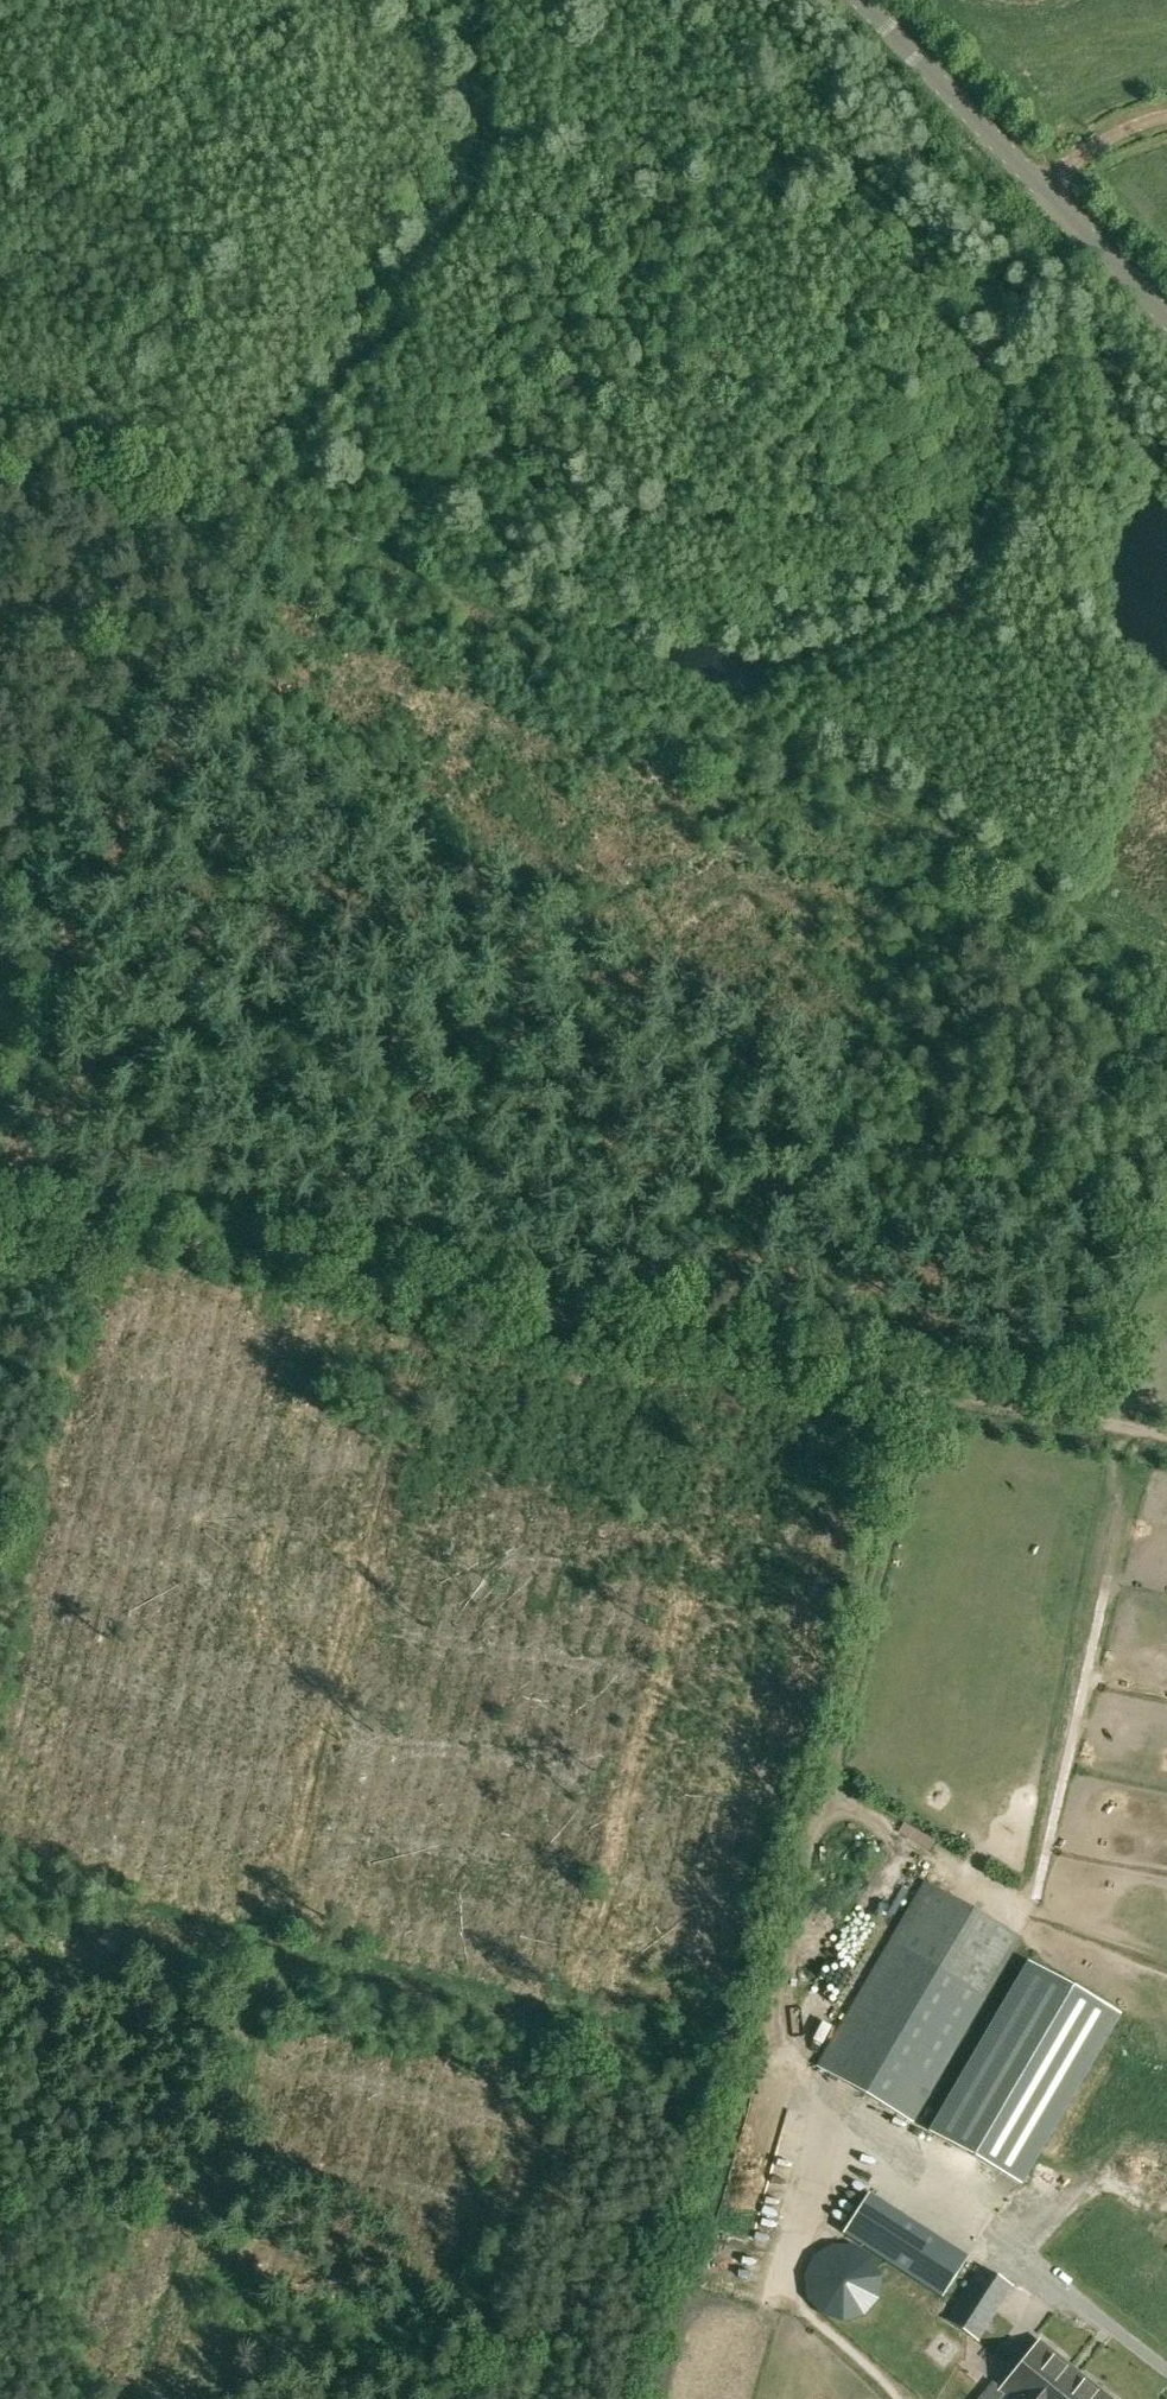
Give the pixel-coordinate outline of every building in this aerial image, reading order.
[(816,2067),(914,2123),(1021,1937),(924,1881),(816,2067)] [(1115,2013),(1027,1963),(929,2131),(1017,2181),(1115,2013)] [(942,2299),(968,2257),(868,2192),(841,2234),(942,2299)] [(1012,2286),(981,2266),(946,2321),(977,2340),(1012,2286)] [(1039,2343),(1001,2389),(1008,2395),(1005,2398),(1109,2398),(1080,2376),(1079,2377),(1076,2378),(1068,2371),(1068,2368),(1069,2367),(1039,2343)]
